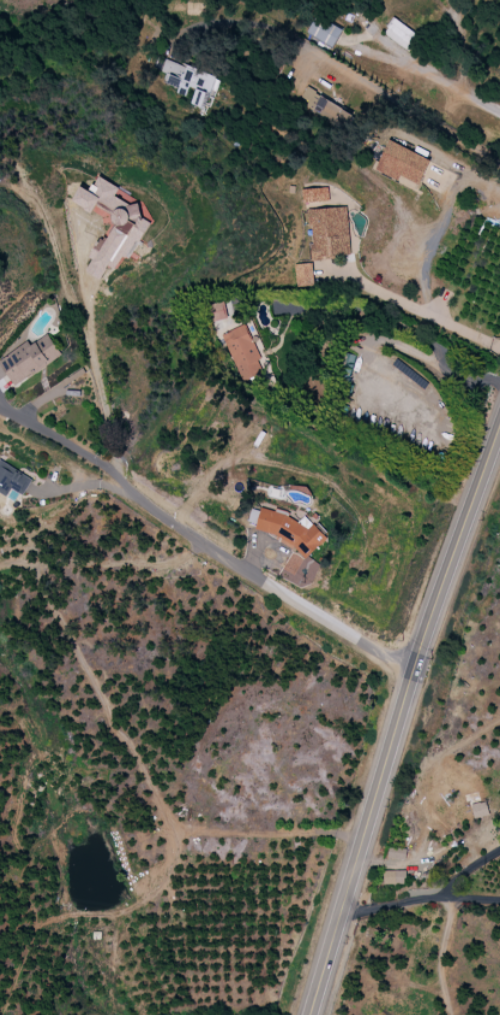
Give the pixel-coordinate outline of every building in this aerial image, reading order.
[(343,29),(317,15),(307,34),(333,48),(343,29)] [(216,75),(165,60),(161,72),(165,73),(162,82),(177,87),(175,93),(185,96),(188,86),(196,88),(192,104),(207,108),(212,91),(211,91),(216,75)] [(297,105),(346,130),(355,113),(306,88),(297,105)] [(431,159),(389,140),(375,170),(417,189),(431,159)] [(101,280),(109,265),(116,269),(124,255),(129,259),(151,222),(138,215),(141,209),(116,195),(120,188),(99,176),(90,191),(81,186),(72,201),(93,212),(97,204),(119,217),(100,250),(95,247),(89,257),(92,259),(86,271),(101,280)] [(347,206),(331,208),(329,187),(305,189),(311,260),(338,258),(338,253),(344,253),(344,249),(351,248),(347,206)] [(312,263),(295,264),(296,286),(313,285),(312,263)] [(241,382),(263,373),(256,358),(259,356),(245,324),(221,334),(241,382)] [(0,361),(0,363),(17,388),(63,354),(48,334),(31,345),(27,341),(0,361)] [(7,496),(13,490),(24,495),(33,480),(0,460),(0,492),(7,496)] [(255,530),(275,535),(283,544),(295,547),(305,559),(328,539),(306,515),(302,519),(261,508),(255,530)] [(474,817),(489,815),(486,801),(472,804),(474,817)] [(387,857),(405,861),(407,849),(389,846),(387,857)] [(406,870),(384,870),(384,884),(406,884),(406,870)]
